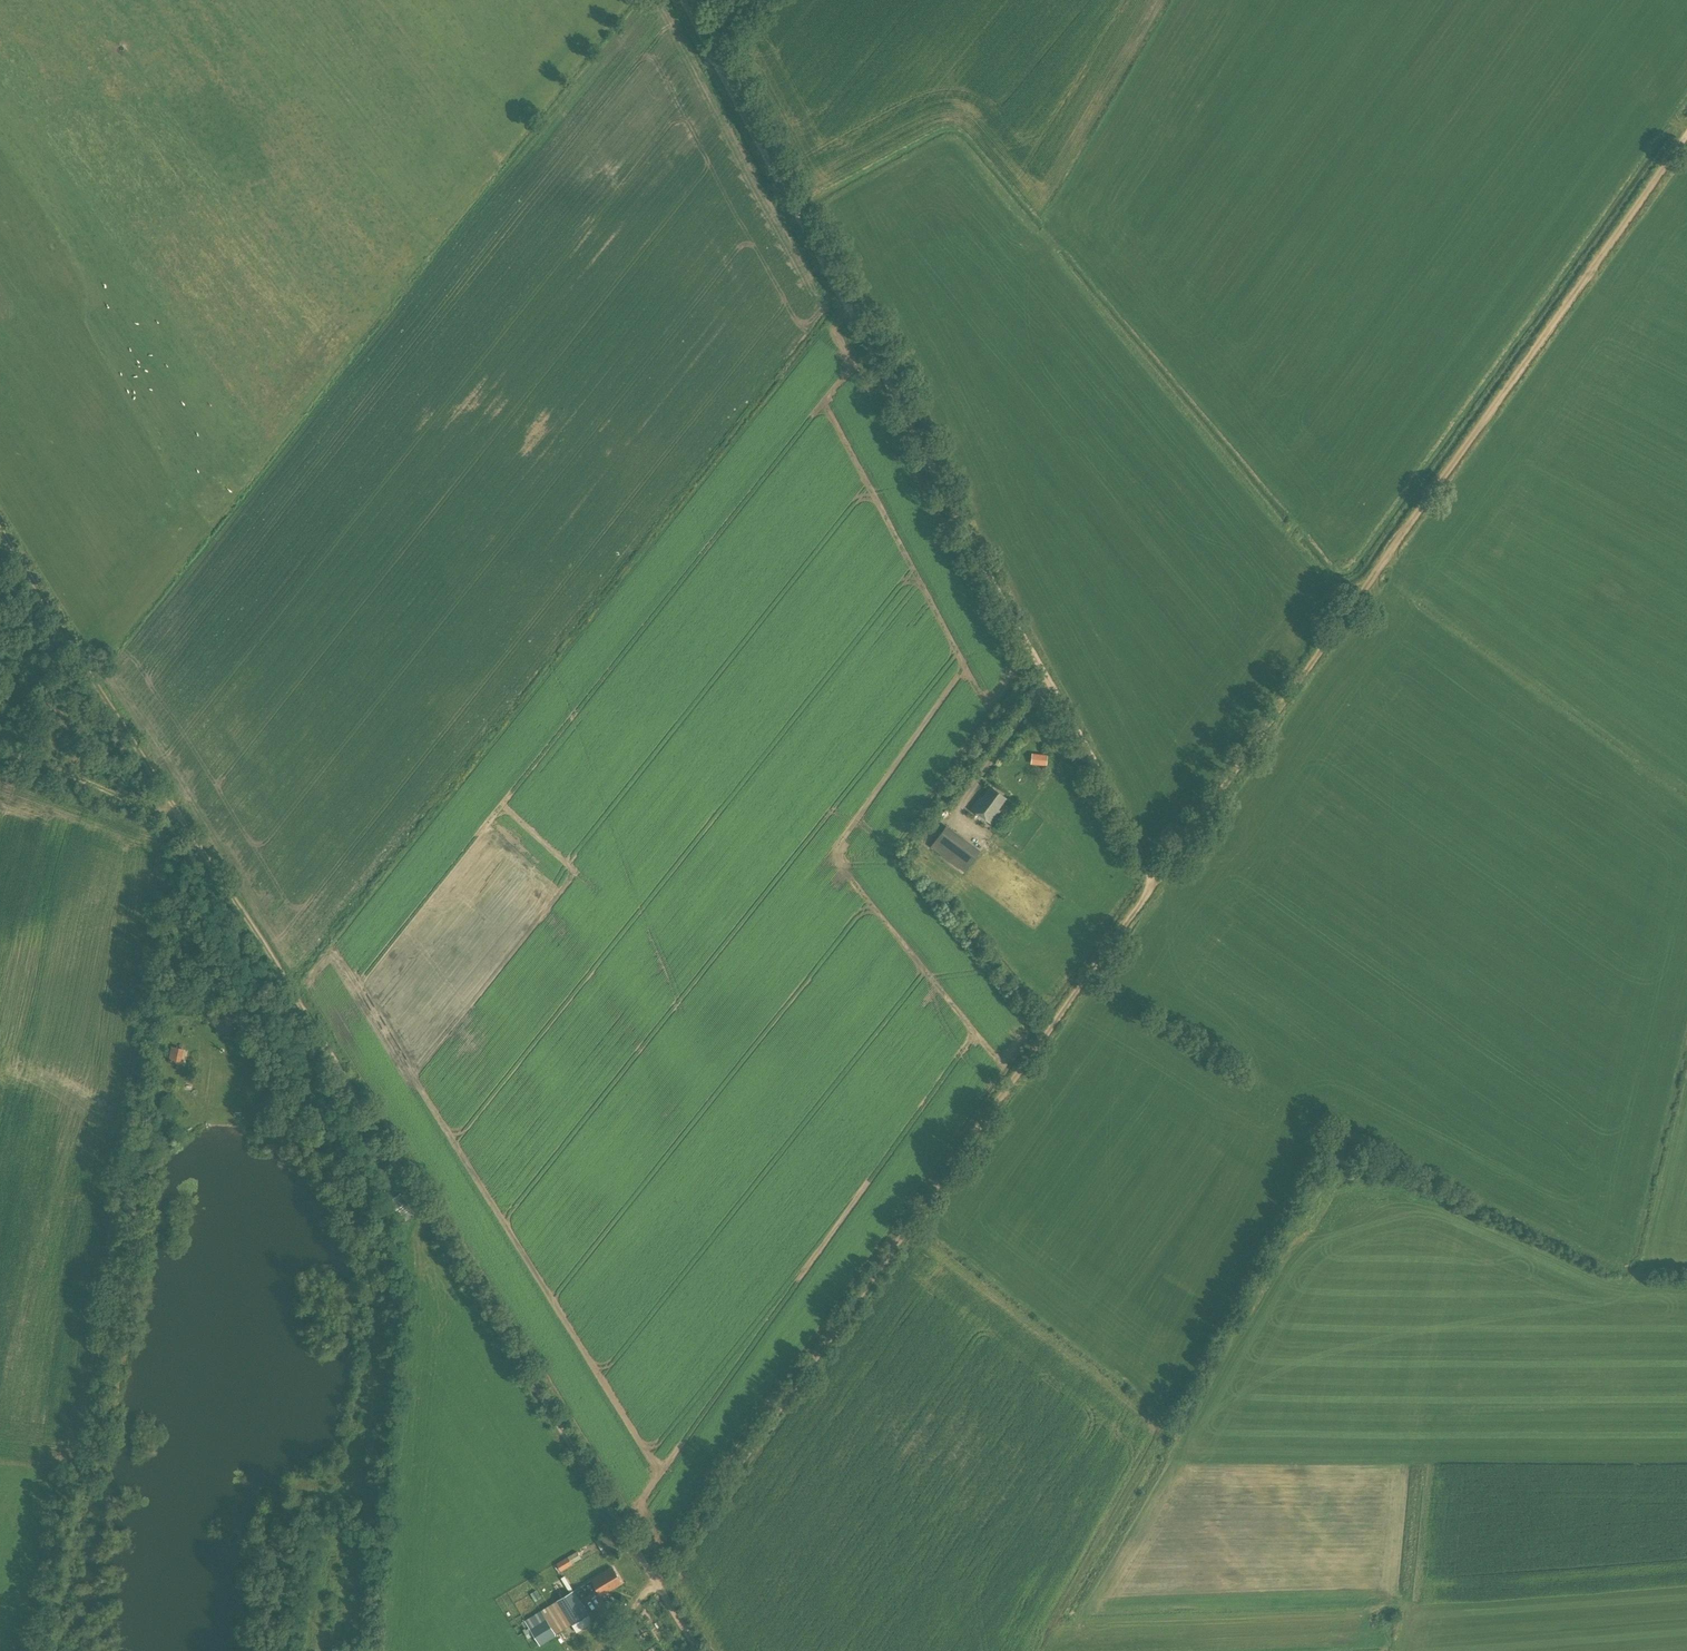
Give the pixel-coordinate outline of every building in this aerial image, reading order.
[(1007,798),(991,786),(982,798),(980,796),(971,809),(991,824),(1001,811),(999,810),(1007,798)] [(964,872),(980,851),(947,825),(931,846),(964,872)] [(180,1065),(183,1049),(172,1047),(169,1062),(180,1065)] [(561,1571),(573,1563),(568,1556),(556,1564),(561,1571)] [(609,1590),(622,1583),(613,1567),(557,1601),(571,1625),(572,1624),(577,1632),(593,1622),(580,1600),(598,1590),(605,1602),(614,1597),(609,1590)] [(541,1597),(536,1589),(531,1593),(535,1600),(541,1597)] [(540,1644),(555,1635),(541,1611),(526,1619),(540,1644)]
